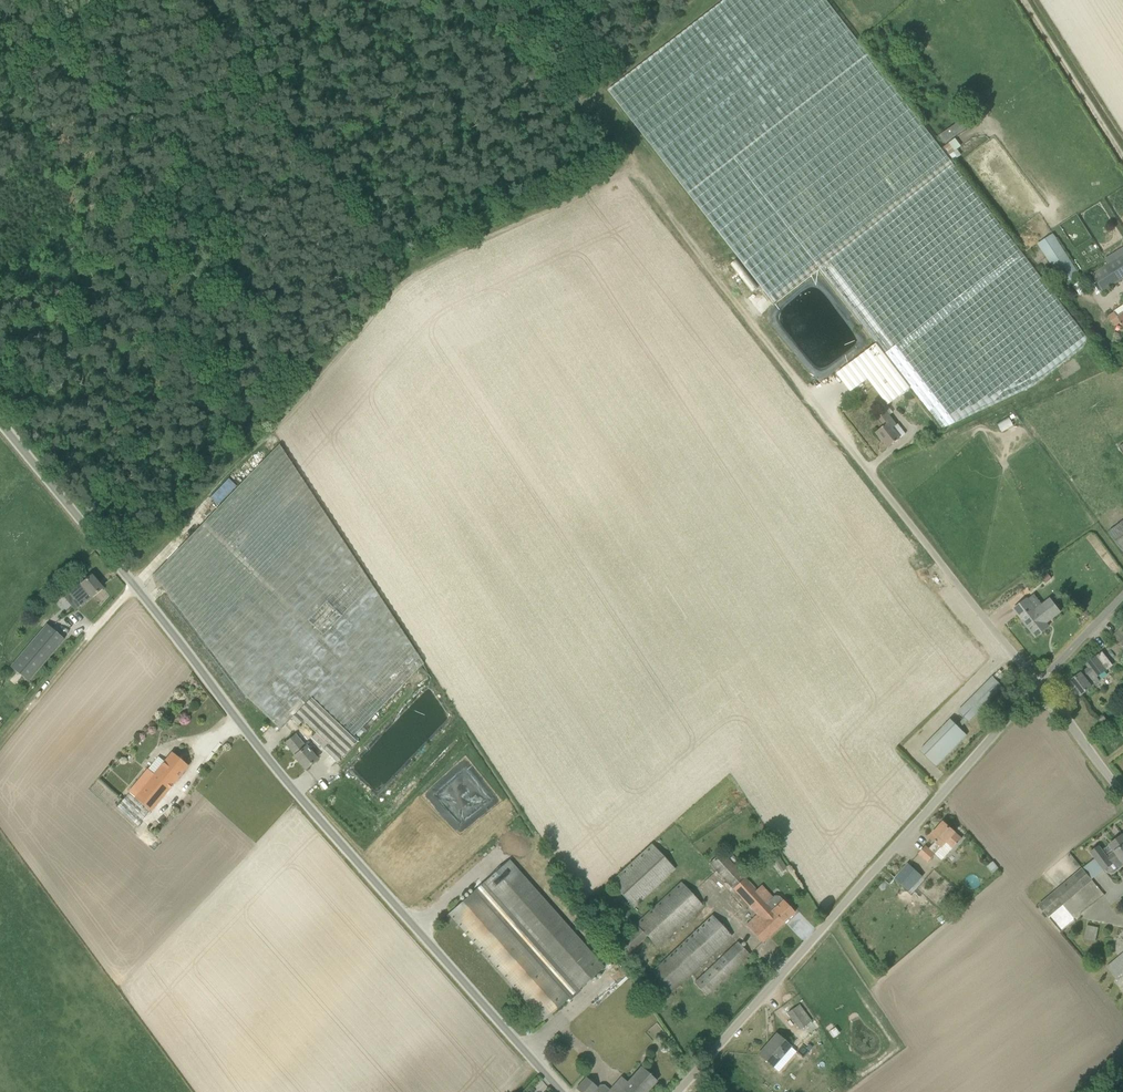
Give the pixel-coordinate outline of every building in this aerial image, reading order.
[(908,390),(910,388),(942,429),(1034,385),(1091,340),(826,0),(724,0),(608,90),(774,303),(819,270),(876,344),(854,361),(837,374),(851,392),(868,379),(888,405),(903,394),(908,390)] [(961,121),(938,133),(943,142),(966,130),(961,121)] [(961,154),(957,147),(960,145),(955,138),(945,145),(954,159),(961,154)] [(1064,285),(1080,275),(1054,234),(1037,244),(1064,285)] [(1122,279),(1122,255),(1092,275),(1103,291),(1122,279)] [(1118,316),(1114,311),(1108,316),(1115,326),(1121,322),(1122,326),(1122,312),(1118,316)] [(897,425),(891,417),(886,411),(879,417),(885,425),(876,433),(881,439),(883,437),(890,446),(888,447),(889,448),(900,439),(892,429),(897,425)] [(424,663),(279,444),(153,575),(241,692),(254,704),(281,730),(292,718),(298,726),(303,720),(328,744),(323,749),(337,762),(357,741),(352,737),(424,663)] [(229,477),(210,496),(217,504),(236,485),(229,477)] [(63,596),(74,609),(75,611),(92,597),(103,588),(92,575),(82,583),(80,581),(63,596)] [(1014,609),(1018,615),(1036,637),(1049,627),(1046,623),(1060,612),(1050,599),(1042,605),(1042,606),(1036,610),(1027,599),(1014,609)] [(28,682),(65,639),(47,624),(10,667),(28,682)] [(1113,637),(1122,646),(1122,626),(1113,637)] [(1107,670),(1104,667),(1096,656),(1086,664),(1089,667),(1070,682),(1075,689),(1074,690),(1074,693),(1076,694),(1078,696),(1080,694),(1081,696),(1100,681),(1097,677),(1107,670)] [(1004,687),(1002,686),(993,677),(989,682),(999,692),(1004,687)] [(1105,727),(1106,727),(1110,724),(1104,716),(1099,720),(1105,727)] [(968,721),(964,717),(957,724),(953,720),(941,732),(921,752),(936,766),(967,735),(960,728),(968,721)] [(295,735),(285,743),(295,755),(294,756),(305,769),(317,759),(306,746),(305,747),(295,735)] [(151,811),(188,766),(172,753),(154,775),(148,770),(129,793),(151,811)] [(935,854),(937,852),(946,842),(953,848),(962,839),(944,822),(930,837),(935,841),(929,849),(926,846),(919,854),(929,862),(935,854)] [(1119,868),(1122,865),(1122,835),(1109,844),(1115,852),(1107,857),(1099,846),(1091,852),(1105,870),(1115,863),(1119,868)] [(610,881),(611,882),(634,907),(676,868),(652,842),(610,881)] [(763,942),(785,922),(795,912),(779,896),(774,896),(768,902),(744,876),(722,852),(709,863),(732,888),(757,915),(746,925),(763,942)] [(466,897),(458,905),(448,914),(543,1021),(553,1012),(568,998),(605,966),(510,859),(466,897)] [(908,865),(895,879),(911,893),(924,878),(908,865)] [(1039,906),(1048,917),(1092,880),(1083,868),(1039,906)] [(682,882),(636,924),(658,947),(703,905),(682,882)] [(732,936),(713,915),(652,971),(672,992),(732,936)] [(1084,938),(1096,940),(1099,926),(1087,924),(1084,938)] [(750,954),(738,942),(695,983),(707,995),(750,954)] [(1119,956),(1107,966),(1107,967),(1120,982),(1121,983),(1122,981),(1122,952),(1119,956)] [(808,1024),(807,1023),(811,1021),(800,1004),(788,1012),(800,1029),(808,1024)] [(777,1034),(770,1041),(771,1043),(761,1055),(759,1053),(759,1054),(773,1066),(791,1046),(777,1034)] [(608,1091),(646,1091),(656,1081),(642,1068),(628,1083),(621,1077),(608,1091)] [(595,1091),(599,1087),(587,1077),(576,1089),(580,1091),(594,1091),(595,1091)]
